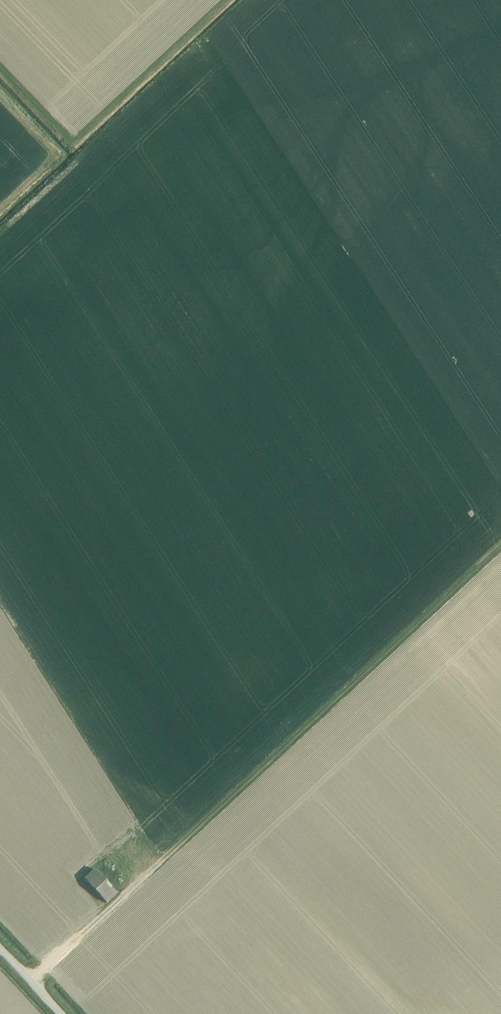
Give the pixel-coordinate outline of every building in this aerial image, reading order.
[(107,903),(117,894),(95,870),(85,880),(107,903)]
